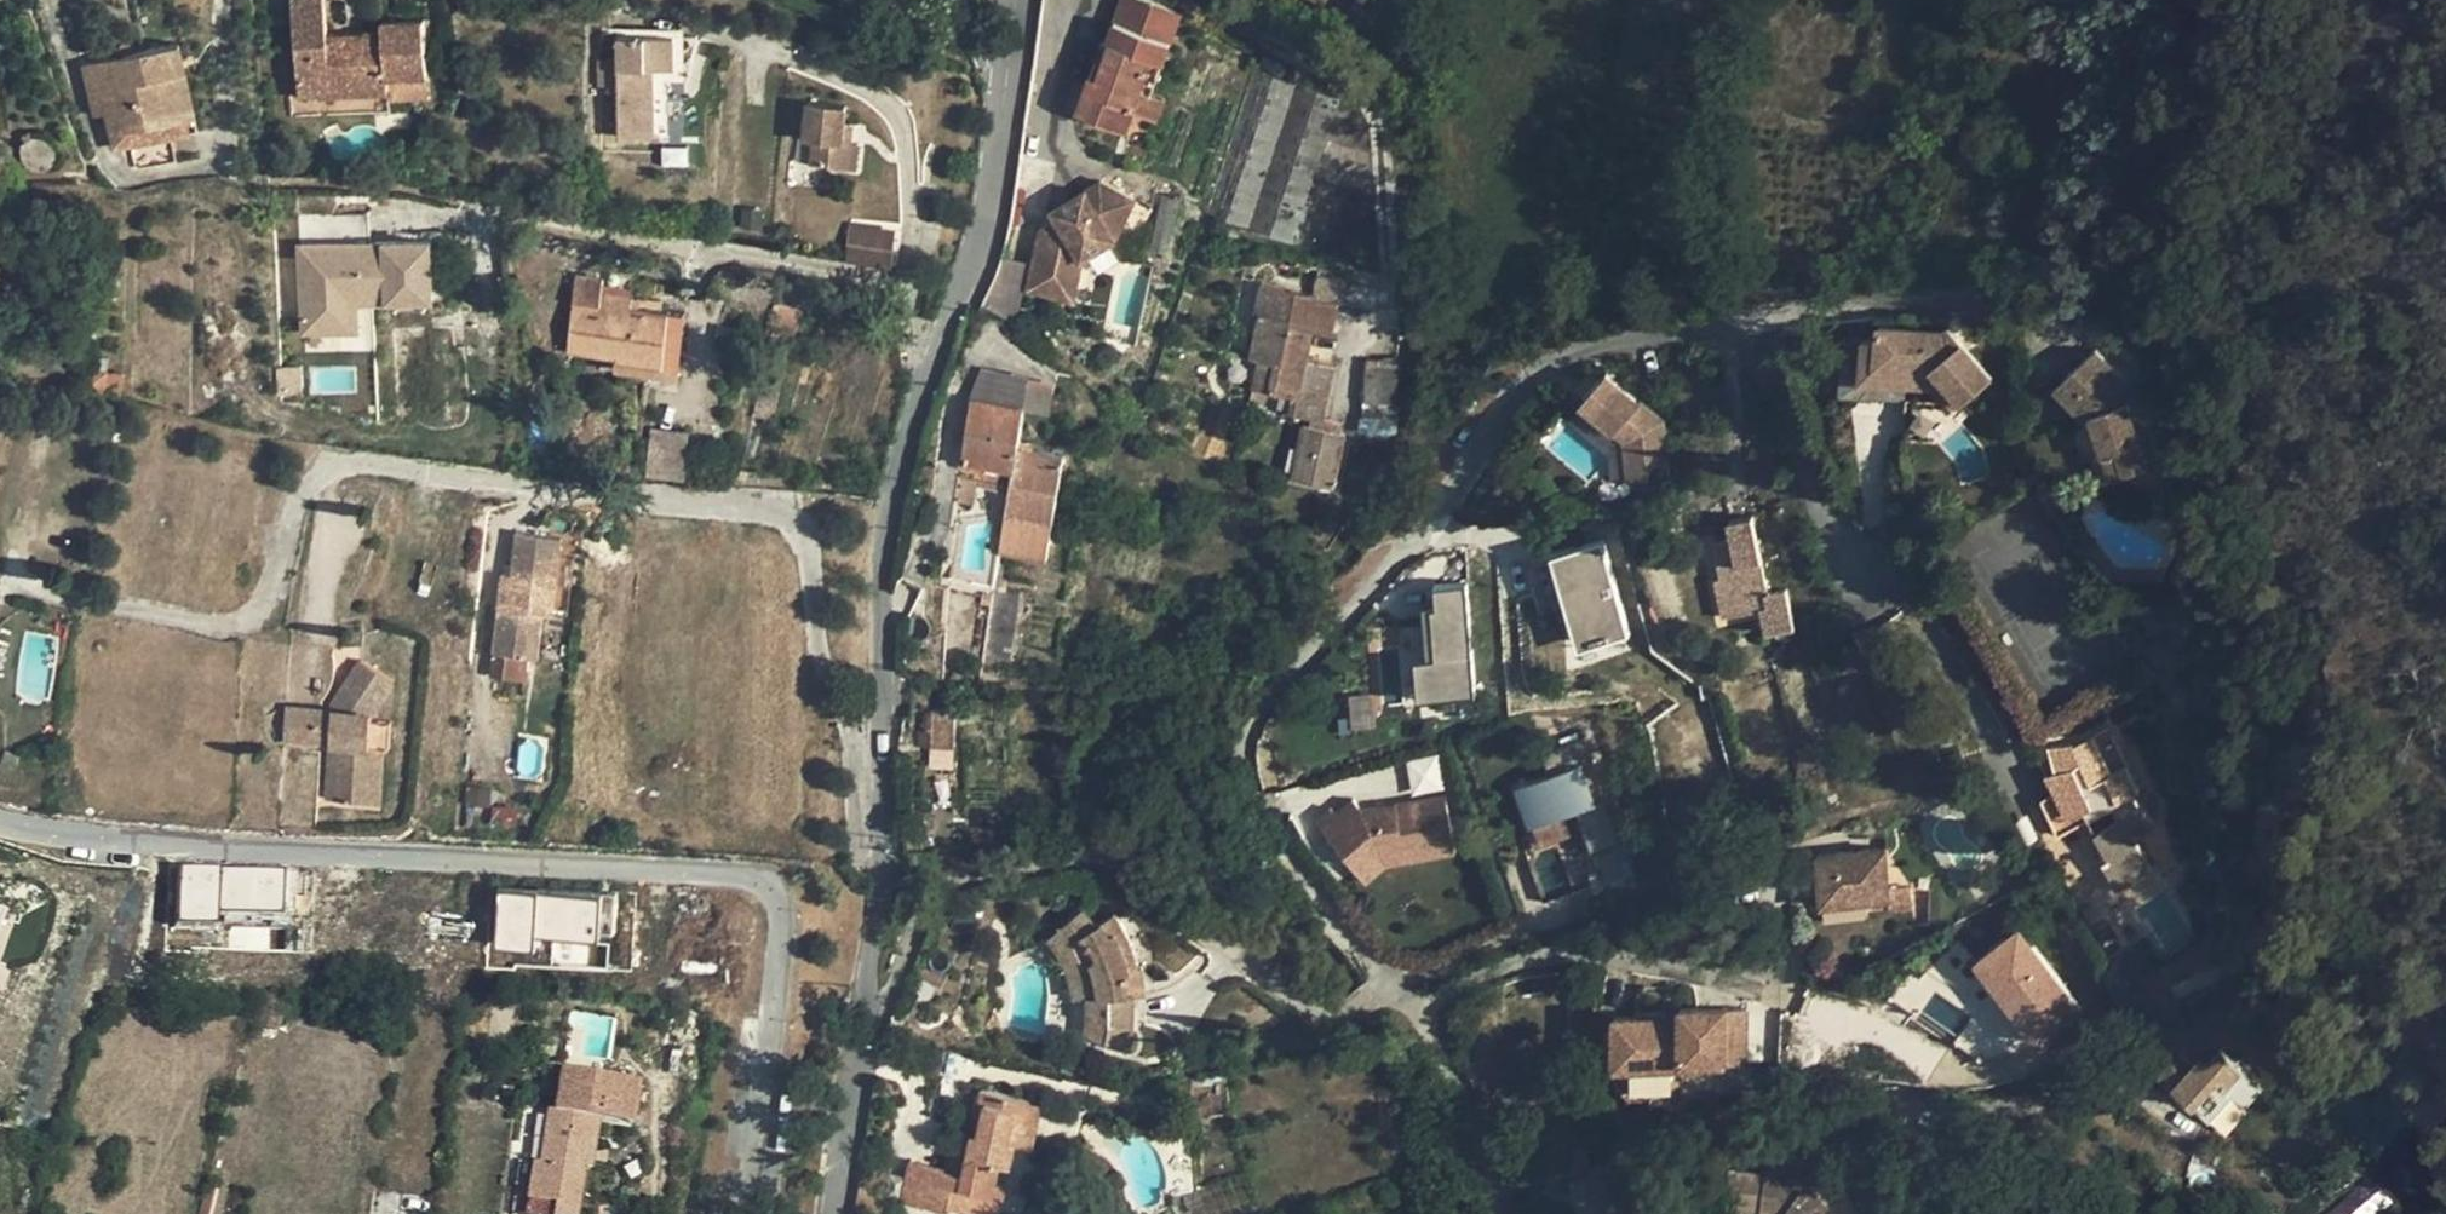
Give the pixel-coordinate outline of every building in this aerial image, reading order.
[(365,31),(366,50),(328,53),(326,34),(324,0),(292,0),(298,77),(328,76),(329,92),(329,94),(389,90),(388,75),(428,72),(425,18),(382,21),(384,30),(365,31)] [(1170,40),(1180,11),(1149,0),(1122,0),(1114,20),(1170,40)] [(1151,92),(1170,40),(1114,20),(1106,39),(1110,40),(1097,77),(1089,75),(1076,111),(1126,128),(1132,110),(1157,119),(1165,96),(1151,92)] [(366,50),(365,31),(326,34),(328,53),(366,50)] [(674,37),(618,38),(618,65),(598,66),(598,85),(618,84),(618,136),(653,136),(653,68),(674,68),(674,37)] [(177,43),(102,59),(114,114),(122,112),(130,145),(132,145),(137,166),(174,159),(169,134),(196,128),(177,43)] [(1248,226),(1296,83),(1253,69),(1205,211),(1248,226)] [(299,95),(329,92),(328,76),(298,77),(299,95)] [(1339,97),(1296,83),(1248,226),(1292,241),(1332,119),(1337,103),(1339,97)] [(850,103),(812,100),(808,136),(817,137),(815,163),(860,168),(863,141),(848,140),(850,103)] [(1349,106),(1337,103),(1332,119),(1344,123),(1349,106)] [(1059,224),(1045,233),(1027,293),(1073,305),(1084,263),(1117,243),(1111,233),(1128,223),(1139,204),(1106,186),(1078,203),(1082,210),(1059,224)] [(303,206),(309,323),(364,320),(362,291),(398,289),(425,288),(439,287),(436,229),(375,232),(373,202),(303,206)] [(1078,203),(1055,217),(1059,224),(1082,210),(1078,203)] [(1128,223),(1111,233),(1117,243),(1128,223)] [(859,240),(860,226),(852,225),(851,239),(859,240)] [(892,229),(860,226),(859,240),(851,239),(849,258),(888,263),(892,229)] [(1028,264),(1000,257),(975,308),(1015,317),(1028,264)] [(1301,422),(1290,476),(1330,485),(1342,431),(1328,428),(1316,426),(1318,416),(1330,361),(1303,355),(1309,326),(1329,331),(1336,299),(1339,300),(1343,280),(1315,275),(1311,292),(1259,282),(1252,310),(1258,311),(1248,355),(1259,358),(1273,361),(1267,388),(1293,393),(1289,412),(1309,416),(1308,424),(1301,422)] [(398,301),(425,300),(425,288),(398,289),(398,301)] [(631,313),(632,306),(633,297),(600,294),(599,302),(599,310),(631,313)] [(669,310),(632,306),(631,313),(599,310),(599,302),(574,300),(568,350),(590,352),(617,356),(617,359),(663,364),(669,310)] [(766,353),(783,357),(794,307),(777,303),(766,353)] [(685,312),(669,310),(663,364),(617,359),(616,367),(678,373),(685,312)] [(1952,325),(1976,356),(1990,345),(1966,314),(1952,325)] [(1993,378),(1976,356),(1952,325),(1946,329),(1879,325),(1879,364),(1935,366),(1963,401),(1993,378)] [(2093,349),(2068,374),(2084,392),(2077,400),(2091,415),(2101,452),(2094,454),(2102,480),(2144,468),(2127,406),(2116,395),(2127,384),(2093,349)] [(590,352),(568,350),(565,378),(587,380),(590,352)] [(1273,361),(1259,358),(1253,385),(1267,388),(1273,361)] [(1398,370),(1341,365),(1338,397),(1395,402),(1398,370)] [(85,369),(82,388),(102,391),(105,372),(85,369)] [(2085,420),(2091,415),(2077,400),(2084,392),(2068,374),(2054,386),(2085,420)] [(1601,424),(1605,376),(1604,375),(1580,405),(1601,424)] [(1660,424),(1605,376),(1601,424),(1624,444),(1627,483),(1666,478),(1660,424)] [(1023,407),(972,399),(962,460),(1012,469),(1009,489),(997,553),(1043,562),(1063,456),(1016,448),(1023,407)] [(1330,419),(1318,416),(1316,426),(1328,428),(1330,419)] [(682,476),(685,430),(649,427),(646,474),(682,476)] [(1012,469),(962,460),(955,502),(972,504),(976,483),(1009,489),(1012,469)] [(2168,495),(2161,471),(2147,475),(2148,496),(2168,495)] [(1732,536),(1715,540),(1722,577),(1716,579),(1724,615),(1761,608),(1768,633),(1794,627),(1786,590),(1768,593),(1752,515),(1728,520),(1732,536)] [(517,532),(511,576),(544,581),(547,556),(558,558),(561,537),(517,532)] [(1722,577),(1715,540),(1708,542),(1716,579),(1722,577)] [(1623,641),(1606,546),(1550,556),(1568,652),(1623,641)] [(544,581),(546,582),(555,583),(558,558),(547,556),(544,581)] [(511,576),(506,609),(542,613),(546,582),(544,581),(511,576)] [(1413,667),(1415,703),(1473,700),(1466,589),(1429,591),(1434,666),(1413,667)] [(950,622),(972,625),(977,594),(955,591),(950,622)] [(992,591),(983,654),(1008,658),(1018,595),(992,591)] [(542,613),(506,609),(498,607),(492,652),(524,656),(527,632),(540,632),(542,613)] [(966,661),(972,625),(950,622),(947,635),(953,636),(951,658),(966,661)] [(527,632),(524,656),(536,658),(540,632),(527,632)] [(1412,695),(1410,665),(1427,664),(1426,652),(1381,655),(1384,697),(1412,695)] [(369,799),(372,743),(370,742),(372,718),(369,716),(394,679),(361,657),(332,701),(332,708),(330,742),(327,797),(369,799)] [(2139,666),(2148,679),(2158,673),(2150,660),(2139,666)] [(1353,696),(1354,727),(1374,727),(1374,696),(1353,696)] [(284,739),(320,741),(322,708),(286,705),(284,739)] [(330,742),(332,708),(322,708),(320,741),(330,742)] [(929,717),(929,740),(950,740),(951,716),(929,717)] [(383,743),(392,744),(393,719),(372,718),(370,742),(372,743),(369,799),(380,800),(383,743)] [(2113,883),(2147,863),(2134,840),(2154,825),(2133,796),(2140,791),(2108,728),(2075,744),(2072,742),(2033,748),(2047,774),(2081,765),(2093,792),(2061,807),(2070,826),(2089,818),(2095,814),(2100,829),(2094,833),(2105,854),(2099,857),(2113,883)] [(924,730),(915,730),(915,744),(923,745),(924,730)] [(950,740),(929,740),(929,754),(950,755),(950,740)] [(1408,761),(1413,795),(1442,791),(1437,757),(1408,761)] [(2081,765),(2047,774),(2056,791),(2041,799),(2048,813),(2061,807),(2093,792),(2081,765)] [(1511,792),(1527,834),(1596,808),(1580,766),(1511,792)] [(1455,859),(1444,793),(1330,811),(1341,877),(1455,859)] [(1575,818),(1599,873),(1624,862),(1600,807),(1575,818)] [(2061,807),(2048,813),(2058,832),(2070,826),(2061,807)] [(2093,832),(2094,833),(2100,829),(2095,814),(2089,818),(2093,832)] [(1825,906),(1891,902),(1890,890),(1888,852),(1822,856),(1825,906)] [(2152,870),(2147,863),(2113,883),(2117,890),(2152,870)] [(217,908),(285,907),(285,865),(179,866),(179,919),(217,918),(217,908)] [(1916,912),(1915,888),(1890,890),(1891,902),(1892,914),(1916,912)] [(596,942),(595,895),(495,896),(495,951),(529,951),(529,942),(596,942)] [(1128,1047),(1133,1023),(1134,1022),(1133,993),(1144,992),(1145,992),(1142,966),(1139,967),(1135,956),(1130,940),(1129,938),(1115,911),(1096,924),(1082,906),(1048,939),(1061,956),(1067,971),(1072,996),(1087,996),(1087,1018),(1110,1020),(1106,1041),(1128,1047)] [(2029,1046),(2078,1008),(2018,929),(1969,967),(2029,1046)] [(1138,937),(1130,940),(1135,956),(1142,952),(1138,937)] [(2135,984),(2129,975),(2121,981),(2126,989),(2135,984)] [(1134,1022),(1133,1023),(1144,1023),(1144,992),(1133,993),(1134,1022)] [(1747,1062),(1748,1008),(1682,1006),(1682,1016),(1682,1022),(1666,1021),(1666,1015),(1615,1014),(1614,1064),(1680,1066),(1681,1060),(1747,1062)] [(2213,1034),(2204,1018),(2183,1031),(2192,1047),(2213,1034)] [(2259,1092),(2220,1052),(2208,1064),(2202,1058),(2186,1074),(2171,1060),(2164,1067),(2163,1075),(2209,1120),(2232,1097),(2243,1108),(2259,1092)] [(562,1069),(555,1111),(549,1110),(540,1164),(535,1163),(528,1200),(555,1205),(554,1213),(576,1213),(583,1170),(589,1171),(598,1119),(629,1124),(636,1083),(562,1069)] [(1031,1099),(982,1089),(975,1117),(981,1118),(979,1133),(972,1133),(969,1147),(955,1144),(949,1172),(910,1164),(901,1202),(923,1207),(923,1205),(940,1210),(942,1204),(985,1213),(998,1213),(1002,1196),(992,1193),(999,1162),(1008,1165),(1013,1142),(1021,1144),(1031,1099)] [(1042,1102),(1031,1099),(1021,1144),(1033,1147),(1042,1102)] [(981,1118),(975,1117),(972,1133),(979,1133),(981,1118)] [(1002,1196),(1008,1165),(999,1162),(992,1193),(1002,1196)] [(1822,1201),(1807,1196),(1811,1186),(1797,1182),(1799,1175),(1780,1166),(1764,1207),(1783,1213),(1831,1213),(1822,1201)] [(1240,1175),(1170,1200),(1175,1213),(1253,1213),(1240,1175)] [(2391,1202),(2369,1176),(2325,1213),(2377,1213),(2391,1202)] [(555,1205),(528,1200),(526,1213),(554,1213),(555,1205)]
